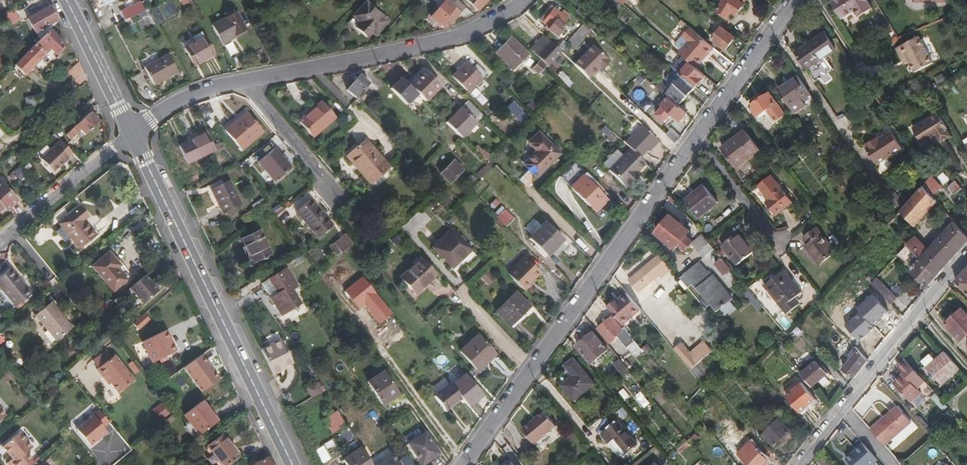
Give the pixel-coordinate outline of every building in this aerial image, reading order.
[(466,8),(456,0),(447,0),(431,18),(445,29),(447,26),(449,28),(466,8)] [(488,0),(466,0),(478,11),(488,0)] [(744,3),(746,0),(725,0),(717,11),(729,19),(733,12),(737,15),(744,4),(744,3)] [(867,1),(867,0),(833,0),(830,2),(841,19),(854,11),(857,17),(872,9),(867,1)] [(145,11),(140,1),(120,11),(124,20),(145,11)] [(388,21),(365,2),(353,16),(359,22),(355,27),(367,38),(371,33),(375,36),(388,21)] [(58,21),(56,16),(50,5),(28,17),(37,33),(58,21)] [(561,26),(569,15),(563,11),(560,14),(551,7),(540,20),(549,28),(547,30),(556,37),(558,35),(562,38),(567,31),(561,26)] [(589,16),(580,9),(576,14),(585,21),(589,16)] [(230,38),(246,29),(236,11),(212,24),(223,44),(231,40),(230,38)] [(575,47),(592,29),(585,23),(569,42),(573,45),(575,47)] [(683,49),(682,49),(679,53),(690,62),(697,68),(715,47),(690,27),(683,35),(689,40),(683,49)] [(726,51),(735,38),(721,27),(712,40),(726,51)] [(214,55),(201,31),(192,36),(195,42),(184,47),(194,66),(214,55)] [(808,69),(836,49),(824,32),(796,52),(808,69)] [(23,76),(48,51),(53,57),(62,49),(47,33),(13,66),(23,76)] [(561,52),(544,36),(530,50),(541,60),(547,66),(561,52)] [(917,72),(919,71),(933,63),(919,37),(897,49),(906,64),(911,61),(917,72)] [(512,70),(527,55),(511,38),(496,53),(512,70)] [(178,72),(168,54),(144,68),(154,85),(178,72)] [(545,70),(547,67),(547,66),(541,60),(532,69),(539,75),(544,69),(545,70)] [(706,76),(697,68),(690,62),(685,68),(674,60),(670,65),(674,69),(683,76),(696,87),(706,76)] [(479,83),(487,74),(475,63),(471,68),(466,63),(453,76),(469,92),(479,83)] [(681,104),(696,87),(683,76),(674,69),(666,79),(674,86),(671,90),(660,81),(656,86),(667,95),(668,93),(681,104)] [(425,102),(441,87),(435,81),(424,70),(416,79),(413,77),(406,83),(417,94),(425,102)] [(569,79),(561,72),(558,76),(565,83),(569,79)] [(355,98),(364,88),(368,83),(359,75),(346,90),(355,98)] [(811,94),(803,82),(798,76),(778,90),(791,109),(811,94)] [(417,94),(406,83),(401,78),(390,89),(406,105),(411,101),(417,94)] [(785,114),(776,102),(770,93),(750,107),(757,117),(766,111),(773,122),(785,114)] [(688,114),(677,105),(669,97),(666,100),(662,97),(658,101),(664,107),(656,115),(665,122),(672,114),(681,122),(688,114)] [(966,111),(966,103),(963,97),(951,105),(959,116),(966,111)] [(312,138),(336,118),(321,101),(298,121),(312,138)] [(484,116),(468,101),(446,123),(451,128),(462,138),(484,116)] [(528,118),(513,103),(508,108),(519,120),(523,123),(528,118)] [(263,132),(246,112),(225,130),(242,150),(263,132)] [(85,135),(99,122),(90,113),(65,135),(70,140),(81,131),(85,135)] [(949,130),(944,123),(938,114),(913,129),(924,146),(937,138),(941,144),(951,137),(948,131),(949,130)] [(510,136),(518,128),(512,122),(504,131),(510,136)] [(642,125),(640,127),(625,143),(630,148),(639,157),(656,140),(642,125)] [(681,137),(671,128),(666,134),(676,144),(681,137)] [(760,151),(744,130),(721,148),(737,168),(760,151)] [(537,178),(561,154),(539,132),(535,136),(528,143),(537,151),(524,164),(530,170),(537,178)] [(891,132),(880,140),(878,138),(865,147),(878,166),(903,149),(891,132)] [(215,151),(206,133),(188,141),(196,160),(215,151)] [(74,153),(69,148),(62,140),(42,157),(55,172),(65,162),(64,160),(74,153)] [(388,166),(378,154),(366,140),(347,157),(369,183),(388,166)] [(291,168),(274,148),(257,163),(274,182),(291,168)] [(603,163),(609,169),(627,187),(641,172),(639,170),(645,163),(639,157),(630,148),(623,156),(616,149),(603,163)] [(485,161),(489,156),(483,151),(479,155),(485,161)] [(450,184),(463,170),(454,160),(440,175),(450,184)] [(792,203),(771,175),(758,186),(769,200),(765,202),(776,216),(792,203)] [(470,185),(476,179),(472,176),(467,182),(470,185)] [(608,200),(597,190),(583,176),(571,187),(596,212),(608,200)] [(1,179),(0,180),(0,211),(4,207),(7,211),(19,200),(1,179)] [(241,205),(229,181),(211,190),(222,214),(241,205)] [(956,194),(962,189),(957,183),(952,188),(956,194)] [(699,218),(718,203),(704,185),(685,201),(699,218)] [(937,202),(923,186),(915,195),(900,211),(915,227),(937,202)] [(332,224),(319,209),(311,200),(296,212),(318,238),(330,227),(332,224)] [(97,234),(86,220),(90,217),(81,206),(59,224),(62,228),(57,232),(65,242),(70,238),(78,248),(97,234)] [(514,219),(505,209),(497,217),(506,227),(514,219)] [(671,214),(663,224),(655,233),(676,250),(679,245),(687,251),(693,243),(702,253),(711,245),(701,234),(695,242),(687,236),(691,231),(671,214)] [(966,243),(966,236),(947,214),(942,220),(949,228),(929,251),(916,236),(906,245),(907,245),(914,254),(923,262),(929,267),(937,275),(966,243)] [(564,240),(556,232),(545,221),(529,238),(549,257),(564,240)] [(836,252),(831,246),(817,228),(803,239),(808,245),(805,248),(819,265),(836,252)] [(472,250),(463,240),(452,229),(433,247),(453,268),(472,250)] [(271,254),(259,230),(241,239),(253,263),(271,254)] [(754,251),(738,232),(721,246),(737,265),(754,251)] [(340,253),(352,245),(345,234),(332,243),(340,253)] [(937,275),(929,267),(923,262),(914,254),(907,245),(903,250),(910,257),(907,261),(914,267),(910,272),(929,286),(937,275)] [(130,276),(120,265),(109,252),(93,266),(113,290),(130,276)] [(639,293),(659,275),(661,277),(671,269),(659,255),(629,281),(639,293)] [(506,274),(523,292),(543,275),(526,256),(506,274)] [(731,269),(722,258),(715,264),(725,275),(731,269)] [(415,294),(436,275),(420,259),(400,277),(415,294)] [(732,298),(716,279),(709,271),(708,273),(699,263),(685,274),(717,311),(732,298)] [(11,268),(0,276),(0,287),(16,306),(32,293),(11,268)] [(955,282),(966,293),(966,268),(955,282)] [(292,289),(297,286),(286,269),(268,280),(277,294),(270,298),(280,316),(300,303),(292,289)] [(802,292),(792,280),(784,270),(764,286),(787,314),(800,304),(795,298),(802,292)] [(489,271),(481,277),(487,285),(495,279),(489,271)] [(144,302),(159,289),(147,274),(131,287),(144,302)] [(898,298),(877,278),(871,284),(876,290),(892,305),(898,298)] [(510,326),(531,306),(516,291),(496,311),(510,326)] [(638,306),(627,293),(620,299),(619,298),(611,304),(618,313),(625,307),(630,313),(638,306)] [(72,328),(52,302),(35,315),(56,341),(72,328)] [(966,336),(966,314),(962,309),(946,324),(961,341),(966,336)] [(642,348),(625,327),(623,329),(613,316),(599,328),(611,343),(619,337),(634,355),(642,348)] [(176,352),(166,331),(143,341),(153,362),(176,352)] [(592,364),(609,349),(594,332),(578,346),(592,364)] [(490,360),(496,354),(479,335),(461,351),(477,369),(489,359),(490,360)] [(292,363),(282,341),(262,350),(273,374),(280,371),(279,369),(292,363)] [(854,378),(868,360),(866,358),(858,350),(839,373),(845,381),(850,375),(854,378)] [(701,380),(715,368),(709,361),(716,355),(713,351),(691,369),(701,380)] [(960,369),(953,362),(945,352),(927,368),(933,375),(942,385),(960,369)] [(203,354),(185,368),(203,392),(221,379),(203,354)] [(109,384),(111,382),(119,393),(135,381),(116,356),(98,370),(109,384)] [(575,400),(595,383),(574,358),(565,365),(573,375),(562,385),(575,400)] [(628,369),(620,359),(614,363),(623,374),(628,369)] [(903,373),(898,377),(892,382),(910,403),(921,394),(916,389),(921,385),(924,389),(928,385),(905,359),(897,367),(903,373)] [(828,375),(816,362),(801,374),(812,387),(828,375)] [(399,395),(383,371),(367,382),(383,406),(399,395)] [(483,396),(465,374),(451,385),(462,398),(469,407),(483,396)] [(321,392),(316,383),(307,389),(312,398),(321,392)] [(462,398),(451,385),(450,383),(434,396),(446,410),(462,398)] [(801,413),(816,401),(801,383),(786,396),(801,413)] [(947,407),(935,393),(930,398),(942,412),(947,407)] [(199,435),(218,421),(202,401),(184,415),(199,435)] [(909,423),(894,406),(871,425),(886,443),(909,423)] [(73,432),(89,449),(113,427),(97,410),(73,432)] [(332,434),(346,425),(337,411),(323,420),(332,434)] [(536,445),(558,426),(546,411),(523,430),(536,445)] [(775,447),(790,431),(779,419),(763,435),(775,447)] [(637,444),(619,422),(603,435),(609,442),(615,438),(627,452),(637,444)] [(25,452),(31,447),(18,432),(1,446),(11,458),(6,462),(8,464),(23,464),(31,459),(25,452)] [(429,439),(424,432),(408,444),(421,464),(422,464),(439,454),(429,439)] [(691,446),(699,438),(695,434),(688,442),(691,446)] [(223,435),(207,447),(221,464),(228,464),(240,456),(223,435)] [(846,459),(852,464),(872,464),(878,460),(863,444),(846,459)] [(754,447),(742,459),(748,464),(750,464),(751,464),(752,464),(763,464),(767,460),(754,447)] [(371,463),(361,448),(343,460),(347,464),(373,464),(371,463)] [(390,450),(371,463),(373,464),(400,464),(390,450)] [(268,456),(254,463),(255,464),(273,464),(268,456)]
